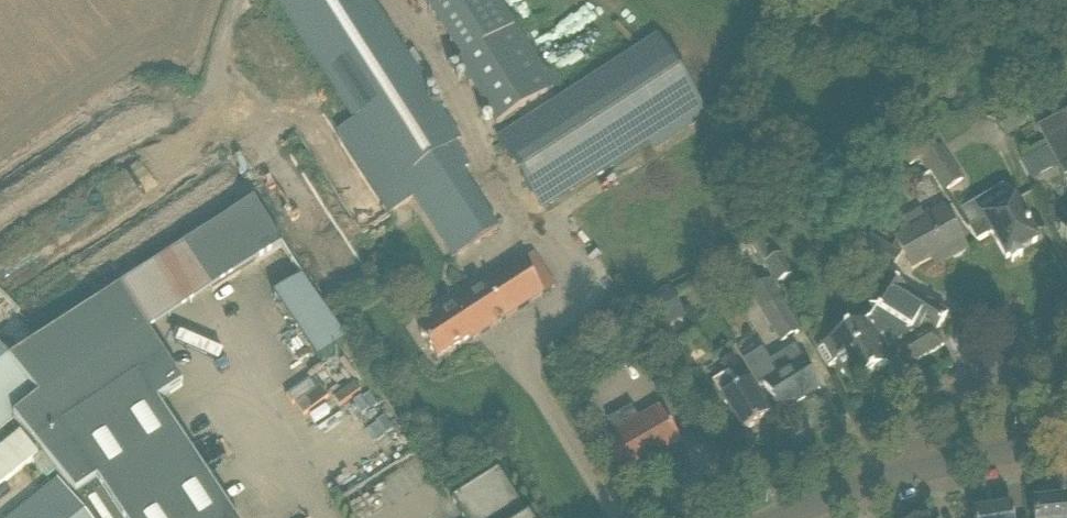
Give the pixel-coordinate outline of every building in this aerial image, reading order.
[(455,145),(461,140),(439,106),(435,108),(425,93),(429,90),(371,0),(276,0),(362,134),(372,128),(454,259),(498,231),(459,169),(467,164),(455,145)] [(462,63),(512,32),(492,0),(421,0),(462,63)] [(462,63),(460,64),(495,121),(548,89),(512,32),(462,63)] [(661,42),(500,143),(542,210),(703,108),(661,42)] [(917,86),(908,91),(912,98),(921,93),(917,86)] [(1061,114),(1037,128),(1054,158),(1064,178),(1066,176),(1066,111),(1061,114)] [(941,147),(918,161),(926,172),(929,171),(930,173),(942,192),(962,181),(948,158),(941,147)] [(1030,157),(1021,162),(1031,179),(1039,175),(1030,157)] [(253,202),(184,248),(213,291),(271,254),(282,246),(253,202)] [(991,234),(995,240),(1006,259),(1037,242),(1014,202),(983,219),(984,221),(969,229),(976,243),(991,234)] [(789,215),(805,224),(810,215),(793,206),(789,215)] [(966,251),(956,231),(944,209),(925,219),(920,210),(903,220),(910,233),(895,240),(911,270),(942,254),(947,261),(966,251)] [(871,240),(861,257),(889,274),(899,257),(871,240)] [(555,288),(543,269),(535,256),(430,323),(433,327),(421,335),(437,359),(472,337),(473,340),(555,288)] [(775,287),(791,277),(779,257),(763,266),(772,281),(775,287)] [(284,289),(320,360),(351,344),(315,273),(284,289)] [(887,277),(869,305),(875,309),(876,308),(893,319),(891,321),(883,326),(892,342),(890,343),(899,359),(905,368),(943,346),(936,333),(947,315),(929,303),(924,310),(905,297),(909,291),(887,277)] [(799,332),(769,282),(750,294),(780,343),(799,332)] [(667,328),(686,317),(668,286),(649,298),(667,328)] [(95,517),(237,517),(159,402),(182,387),(148,334),(119,290),(43,340),(12,361),(41,397),(16,417),(40,448),(95,517)] [(818,349),(818,350),(829,368),(838,362),(852,386),(899,359),(890,343),(892,342),(883,326),(891,321),(893,319),(876,308),(875,309),(870,319),(865,321),(865,320),(818,349)] [(16,417),(41,397),(12,361),(0,345),(0,430),(16,417)] [(763,350),(743,362),(758,388),(764,384),(781,412),(804,398),(806,402),(819,394),(817,390),(820,388),(808,369),(806,366),(801,357),(796,349),(771,364),(763,350)] [(727,374),(712,383),(743,433),(768,417),(731,357),(721,364),(727,374)] [(361,379),(339,395),(357,418),(378,401),(361,379)] [(680,443),(668,424),(660,410),(640,422),(631,407),(616,417),(624,431),(611,439),(597,417),(586,423),(619,479),(680,443)] [(20,434),(0,450),(0,488),(39,457),(20,434)] [(348,497),(361,517),(366,517),(411,489),(396,465),(348,497)] [(498,471),(452,500),(464,517),(528,517),(498,471)] [(57,482),(13,517),(86,517),(57,482)] [(1065,501),(1029,504),(1030,517),(1066,517),(1065,501)] [(973,513),(973,517),(1013,517),(1011,507),(973,513)]
